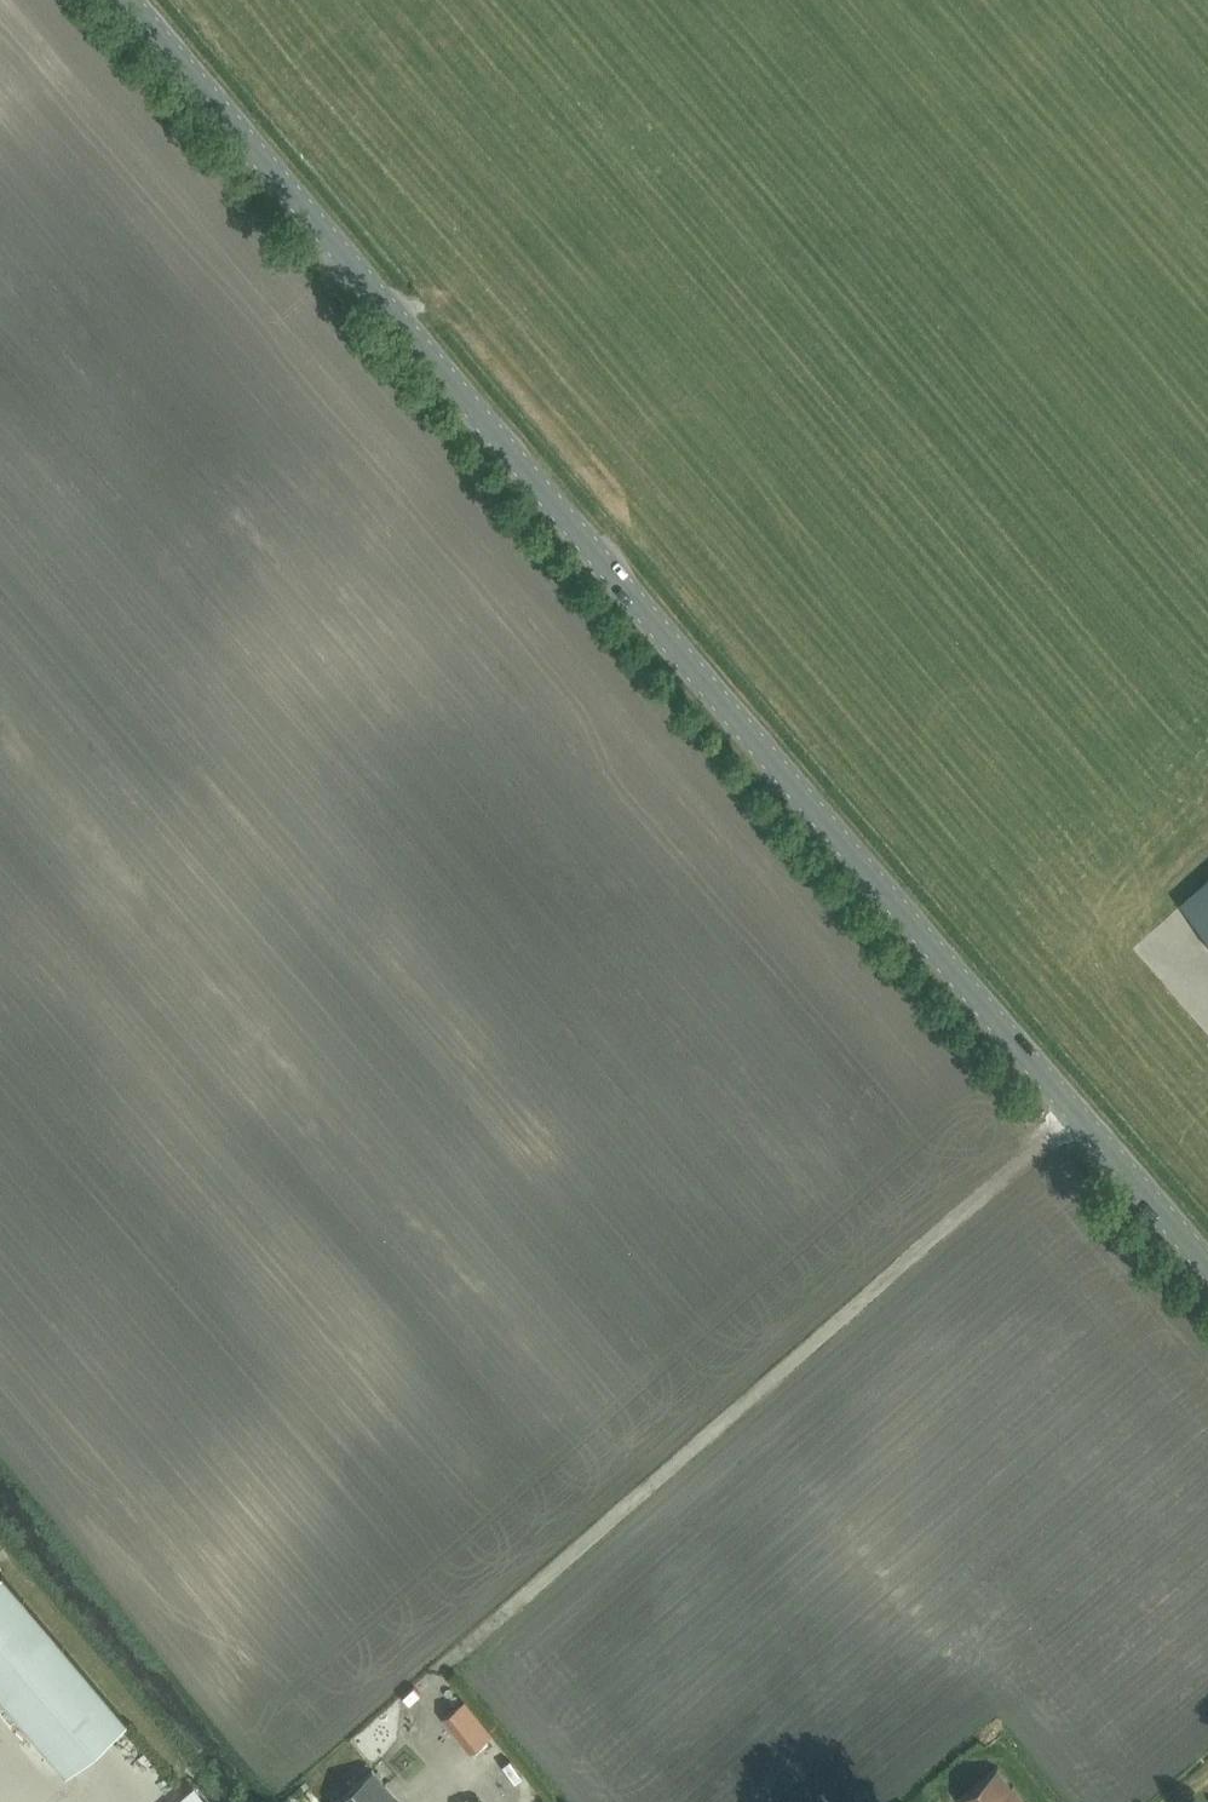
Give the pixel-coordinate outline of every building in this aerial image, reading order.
[(1185,904),(1207,931),(1207,884),(1185,904)] [(49,1629),(0,1671),(0,1691),(68,1771),(127,1722),(49,1629)] [(471,1752),(495,1738),(471,1697),(447,1711),(471,1752)] [(129,1729),(115,1739),(130,1758),(143,1747),(129,1729)] [(371,1768),(332,1801),(400,1801),(371,1768)] [(997,1768),(960,1798),(962,1801),(1025,1801),(997,1768)] [(540,1786),(530,1793),(536,1801),(551,1801),(540,1786)]
